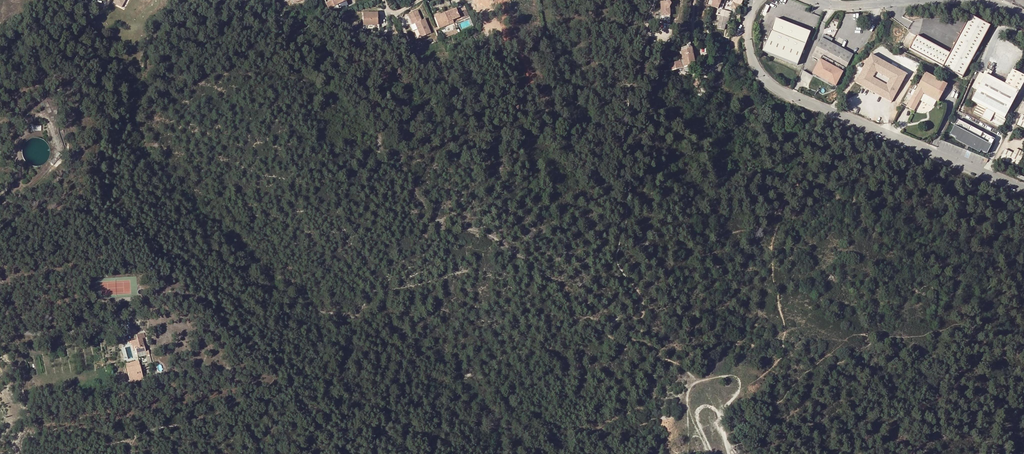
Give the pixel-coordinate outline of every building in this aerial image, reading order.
[(329,8),(331,12),(339,9),(337,4),(348,0),(332,0),(334,6),(329,8)] [(84,1),(81,4),(89,13),(92,10),(84,1)] [(421,20),(419,15),(417,9),(407,13),(410,19),(412,24),(415,23),(421,37),(431,32),(424,18),(421,20)] [(456,10),(444,15),(444,13),(434,17),(438,27),(439,29),(448,25),(447,22),(452,20),(459,17),(456,10)] [(730,12),(722,10),(718,29),(724,30),(725,24),(727,25),(730,12)] [(377,12),(362,13),(363,29),(378,28),(377,12)] [(949,54),(916,35),(909,49),(962,77),(990,26),(970,15),(949,54)] [(457,30),(458,33),(473,26),(469,16),(454,23),(457,30)] [(766,49),(800,65),(815,33),(782,17),(766,49)] [(844,73),(854,55),(823,38),(813,55),(844,73)] [(687,44),(688,48),(680,50),(682,60),(668,64),(670,71),(694,65),(690,44),(687,44)] [(907,74),(871,54),(855,82),(891,102),(907,74)] [(842,72),(820,60),(813,73),(835,85),(842,72)] [(1014,98),(1023,79),(1023,78),(1023,74),(1022,73),(1012,68),(1004,83),(985,72),(980,81),(1014,98)] [(923,94),(937,102),(947,85),(925,73),(907,106),(913,111),(923,94)] [(977,103),(1004,117),(1014,98),(980,81),(971,99),(977,103)] [(1004,117),(977,103),(973,111),(1001,126),(1006,117),(1004,117)] [(993,141),(956,121),(948,136),(985,156),(993,141)] [(1017,165),(1022,156),(1005,148),(1000,157),(1017,165)] [(137,335),(138,340),(132,341),(134,350),(137,349),(138,358),(150,355),(149,351),(146,351),(143,339),(146,338),(145,333),(137,335)] [(144,379),(140,360),(127,363),(132,383),(144,379)]
